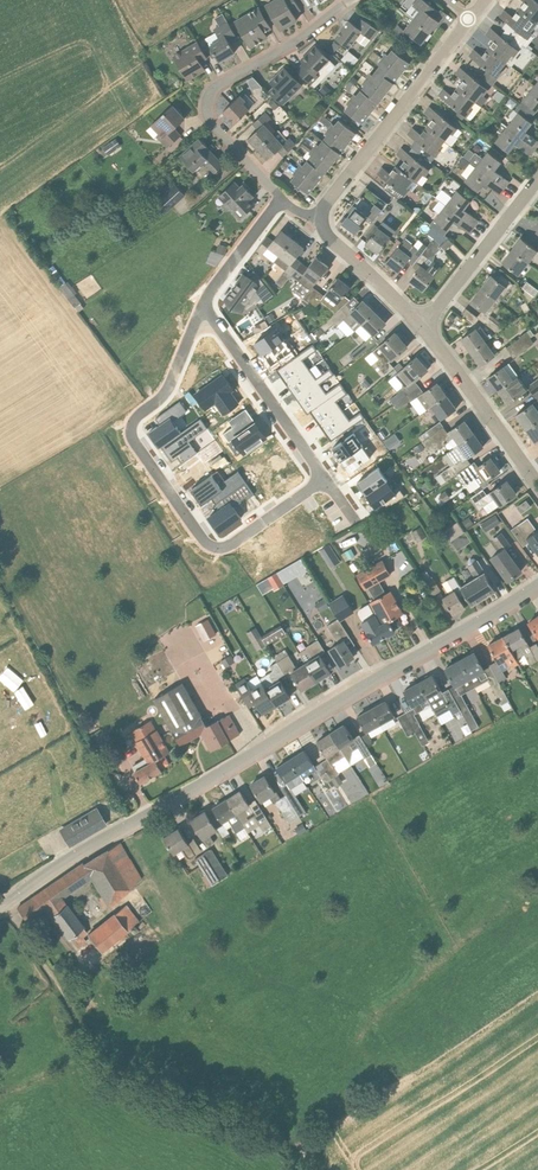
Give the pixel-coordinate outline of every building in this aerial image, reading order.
[(300,9),(295,0),(275,0),(266,6),(280,29),(297,19),(294,13),(300,9)] [(407,10),(406,12),(411,17),(417,9),(413,6),(413,5),(416,1),(414,0),(406,0),(402,6),(407,10)] [(424,0),(417,0),(415,3),(422,8),(413,19),(430,32),(439,21),(434,17),(439,11),(424,0)] [(519,9),(536,23),(537,20),(537,2),(536,0),(522,0),(524,2),(519,9)] [(251,47),(267,37),(264,32),(270,28),(259,8),(236,21),(251,47)] [(530,30),(536,23),(519,9),(513,16),(505,10),(500,17),(519,32),(514,37),(523,44),(522,44),(527,47),(535,36),(532,33),(533,32),(530,30)] [(377,31),(362,19),(356,26),(349,20),(336,37),(348,47),(355,39),(365,46),(370,39),(371,40),(377,31)] [(411,35),(421,44),(430,32),(413,19),(405,30),(398,25),(394,31),(406,41),(411,35)] [(219,61),(235,52),(228,40),(236,36),(227,21),(224,24),(214,29),(220,40),(209,46),(219,61)] [(510,43),(491,28),(486,34),(494,41),(488,48),(506,62),(512,54),(514,56),(519,50),(519,49),(522,44),(523,44),(514,37),(510,43)] [(339,46),(334,41),(327,49),(333,54),(339,46)] [(188,80),(204,70),(200,61),(206,57),(197,42),(174,56),(188,80)] [(311,83),(318,76),(315,72),(329,58),(315,45),(304,57),(306,59),(303,62),(304,63),(297,70),(311,83)] [(506,62),(488,48),(482,55),(474,49),(469,56),(488,70),(483,76),(492,84),(502,71),(500,69),(506,62)] [(349,49),(343,58),(353,65),(359,56),(349,49)] [(401,73),(409,62),(393,49),(389,55),(387,53),(383,58),(401,73)] [(401,73),(383,58),(379,63),(381,65),(377,70),(393,83),(401,73)] [(275,86),(269,92),(282,106),(302,84),(284,67),(270,82),(275,86)] [(457,87),(475,101),(480,94),(483,96),(488,89),(492,84),(483,76),(479,82),(460,67),(455,74),(463,80),(457,87)] [(371,73),(367,78),(385,93),(393,83),(377,70),(373,75),(371,73)] [(249,77),(254,88),(260,84),(255,74),(249,77)] [(358,80),(353,77),(353,76),(350,81),(355,85),(358,80)] [(361,90),(377,103),(385,93),(367,78),(363,83),(365,85),(361,90)] [(355,85),(350,81),(346,85),(346,86),(351,89),(355,85)] [(523,100),(519,106),(532,116),(537,108),(537,88),(534,85),(523,100)] [(438,95),(466,117),(471,120),(481,107),(475,101),(457,87),(451,95),(443,88),(438,95)] [(328,88),(322,94),(326,97),(332,91),(328,88)] [(351,99),(369,113),(377,103),(361,90),(357,95),(355,93),(351,99)] [(234,124),(244,116),(243,115),(249,109),(244,104),(246,102),(240,95),(223,111),(234,124)] [(272,99),(269,102),(276,109),(279,106),(272,99)] [(345,110),(362,123),(369,113),(351,99),(347,103),(349,105),(345,110)] [(185,119),(172,105),(151,125),(159,134),(157,136),(168,147),(180,136),(174,129),(185,119)] [(426,126),(444,140),(450,133),(452,135),(457,129),(429,106),(424,113),(432,119),(426,126)] [(519,106),(514,111),(517,114),(506,128),(534,150),(537,145),(537,140),(525,131),(532,122),(529,119),(532,116),(519,106)] [(258,149),(273,134),(264,124),(271,118),(265,112),(252,123),(258,129),(248,138),(258,149)] [(308,115),(299,123),(305,129),(313,121),(308,115)] [(333,123),(329,128),(348,143),(356,133),(339,119),(335,125),(333,123)] [(413,127),(408,134),(436,157),(441,150),(438,148),(444,140),(426,126),(421,134),(413,127)] [(323,140),(340,153),(348,143),(329,128),(325,133),(327,135),(323,140)] [(534,150),(506,128),(496,141),(509,152),(515,143),(530,155),(534,150)] [(273,134),(258,149),(268,160),(278,150),(283,156),(295,145),(289,138),(287,140),(278,130),(274,135),(273,134)] [(478,136),(459,162),(470,170),(489,144),(478,136)] [(204,161),(212,170),(215,173),(224,165),(208,147),(199,138),(179,156),(193,171),(204,161)] [(340,153),(323,140),(319,145),(317,143),(313,148),(332,163),(340,153)] [(104,149),(102,151),(105,156),(107,153),(108,154),(114,151),(109,145),(104,148),(104,149)] [(307,160),(324,173),(332,163),(313,148),(309,153),(311,155),(307,160)] [(430,170),(401,148),(396,154),(404,160),(399,168),(418,183),(424,175),(426,176),(430,170)] [(477,166),(505,188),(510,181),(495,170),(501,161),(488,152),(477,166)] [(286,159),(280,165),(285,169),(290,163),(286,159)] [(297,169),(316,183),(324,173),(307,160),(303,165),(301,163),(297,169)] [(406,195),(410,189),(412,191),(418,183),(399,168),(396,165),(390,173),(382,167),(377,173),(388,182),(384,187),(399,198),(400,198),(403,193),(406,195)] [(466,181),(478,191),(485,182),(500,194),(505,188),(477,166),(466,181)] [(316,183),(297,169),(293,173),(296,175),(291,181),(308,194),(316,183)] [(185,195),(176,184),(155,203),(164,214),(185,196),(185,195)] [(237,190),(232,184),(219,197),(239,219),(252,207),(248,201),(253,196),(243,185),(237,190)] [(355,232),(367,216),(373,221),(386,204),(365,187),(352,204),(355,206),(342,223),(355,232)] [(446,206),(474,227),(479,220),(464,209),(471,200),(458,191),(446,206)] [(474,227),(446,206),(435,220),(447,230),(454,221),(469,233),(474,227)] [(370,237),(379,226),(375,223),(366,235),(370,237)] [(378,253),(391,236),(379,226),(370,237),(365,243),(378,253)] [(434,238),(439,231),(432,226),(427,233),(434,238)] [(280,255),(293,239),(281,230),(273,240),(269,237),(259,250),(264,254),(269,247),(279,255),(280,255)] [(434,238),(441,245),(448,238),(439,231),(434,238)] [(536,250),(521,237),(511,250),(527,262),(536,250)] [(442,247),(441,245),(434,238),(427,246),(428,247),(427,247),(435,255),(442,247)] [(448,238),(441,245),(442,247),(445,250),(453,243),(448,238)] [(291,275),(301,263),(296,259),(304,247),(293,239),(280,255),(279,255),(274,262),(285,270),(283,274),(288,278),(291,275)] [(413,265),(422,254),(414,247),(404,239),(386,261),(399,272),(408,260),(413,265)] [(228,247),(218,243),(215,252),(225,255),(228,247)] [(517,275),(527,262),(511,250),(502,262),(517,275)] [(430,266),(425,263),(428,258),(422,254),(413,265),(412,266),(417,270),(410,280),(423,290),(440,268),(433,262),(430,266)] [(313,287),(316,282),(328,267),(316,257),(308,268),(301,263),(291,275),(310,290),(313,287)] [(264,303),(274,296),(256,272),(249,280),(245,276),(225,300),(239,311),(256,291),(264,303)] [(482,288),(500,302),(513,285),(501,274),(497,280),(492,275),(482,288)] [(351,287),(338,277),(326,294),(324,295),(321,300),(336,313),(340,309),(350,300),(344,296),(351,287)] [(68,281),(60,287),(75,308),(81,304),(74,295),(76,293),(68,281)] [(527,281),(522,288),(526,290),(533,296),(534,297),(537,292),(537,290),(527,281)] [(309,303),(319,291),(313,287),(310,290),(304,299),(309,303)] [(482,288),(472,301),(483,309),(477,317),(479,319),(497,333),(503,329),(505,326),(494,318),(491,320),(489,318),(491,316),(490,315),(500,302),(482,288)] [(533,296),(526,290),(523,294),(528,303),(533,296)] [(324,295),(319,291),(309,303),(315,307),(321,300),(324,295)] [(336,313),(326,322),(321,326),(325,331),(333,323),(337,326),(343,320),(350,326),(355,331),(362,324),(374,312),(362,300),(351,313),(347,316),(340,309),(336,313)] [(526,302),(520,305),(525,313),(530,309),(526,302)] [(479,319),(477,317),(466,308),(462,313),(475,324),(479,319)] [(302,309),(295,313),(299,319),(306,315),(302,309)] [(373,335),(386,323),(374,312),(362,324),(373,335)] [(272,313),(265,317),(269,323),(275,319),(272,313)] [(452,313),(447,318),(452,322),(456,317),(452,313)] [(269,326),(265,320),(260,323),(264,329),(269,326)] [(489,338),(480,325),(462,338),(471,352),(485,341),(489,338)] [(255,342),(263,354),(285,339),(276,327),(255,342)] [(321,327),(315,332),(319,337),(325,332),(321,327)] [(372,352),(378,359),(374,363),(379,368),(377,370),(383,376),(393,368),(388,362),(407,346),(395,332),(374,350),(374,351),(372,352)] [(506,348),(509,353),(530,338),(526,332),(519,337),(520,338),(506,348)] [(530,338),(509,353),(513,358),(534,343),(530,338)] [(285,339),(263,354),(272,366),(281,359),(284,364),(296,355),(285,339)] [(485,341),(471,352),(481,365),(495,354),(485,341)] [(317,350),(313,344),(276,370),(282,378),(283,378),(287,385),(309,369),(303,360),(317,350)] [(366,350),(362,345),(350,355),(354,360),(366,350)] [(428,370),(416,357),(403,368),(400,364),(394,368),(398,372),(397,373),(406,384),(398,390),(397,391),(397,395),(390,400),(394,405),(419,386),(415,380),(428,370)] [(499,390),(518,376),(509,362),(489,377),(499,390)] [(320,384),(334,374),(330,368),(316,378),(309,369),(287,385),(292,391),(291,392),(297,400),(298,399),(320,384)] [(527,389),(518,376),(499,390),(508,403),(527,389)] [(226,415),(239,405),(231,393),(234,390),(224,377),(200,394),(209,408),(217,402),(226,415)] [(366,379),(362,382),(367,388),(371,385),(366,379)] [(311,413),(345,389),(341,383),(327,393),(320,384),(298,399),(303,406),(302,407),(308,415),(311,413)] [(423,392),(419,386),(394,405),(397,410),(417,397),(427,410),(433,406),(432,406),(446,396),(437,383),(423,392)] [(529,390),(533,394),(537,391),(537,384),(529,390)] [(345,389),(311,413),(317,421),(318,420),(322,427),(344,412),(338,402),(349,395),(345,389)] [(537,420),(537,413),(536,411),(537,410),(537,391),(533,394),(537,401),(517,415),(526,428),(537,420)] [(456,409),(446,396),(432,406),(433,406),(442,419),(456,409)] [(150,431),(161,447),(179,434),(170,422),(184,413),(177,403),(153,420),(157,426),(150,431)] [(326,435),(332,443),(366,419),(362,413),(351,421),(344,412),(322,427),(327,434),(326,435)] [(244,454),(267,438),(256,422),(252,425),(247,418),(248,418),(247,416),(223,433),(229,442),(234,439),(244,454)] [(179,434),(161,447),(172,462),(178,458),(182,463),(197,452),(189,441),(207,428),(201,419),(179,434)] [(473,434),(464,420),(451,430),(452,432),(451,433),(450,431),(448,432),(444,426),(430,437),(423,442),(431,454),(455,436),(460,443),(473,434)] [(526,428),(536,442),(537,440),(537,420),(526,428)] [(430,437),(444,426),(440,422),(426,431),(430,437)] [(334,446),(343,459),(364,444),(353,428),(343,435),(345,439),(334,446)] [(384,430),(379,433),(383,439),(388,436),(384,430)] [(456,474),(470,464),(467,459),(470,456),(470,457),(483,447),(473,434),(460,443),(453,448),(461,459),(440,473),(446,481),(457,474),(456,474)] [(393,446),(388,439),(384,442),(389,449),(393,446)] [(180,473),(191,489),(212,474),(204,462),(222,449),(215,440),(197,452),(182,463),(186,469),(180,473)] [(421,443),(415,447),(419,453),(425,448),(421,443)] [(350,472),(371,457),(363,445),(341,460),(350,472)] [(487,480),(500,471),(490,458),(474,469),(470,464),(456,474),(457,474),(465,486),(481,474),(486,481),(479,485),(482,489),(489,484),(487,480)] [(360,482),(367,494),(389,479),(381,467),(360,482)] [(219,484),(212,474),(191,489),(202,504),(211,497),(216,504),(246,482),(237,471),(219,484)] [(446,481),(440,473),(436,476),(441,484),(446,481)] [(389,479),(367,494),(377,507),(390,498),(393,503),(407,495),(399,485),(395,488),(389,479)] [(500,505),(516,494),(506,480),(485,495),(481,490),(471,497),(480,509),(495,498),(500,505)] [(246,482),(216,504),(220,509),(209,517),(220,532),(241,517),(233,506),(246,497),(247,499),(254,494),(246,482)] [(445,491),(439,495),(444,502),(450,498),(445,491)] [(523,511),(532,504),(528,498),(518,505),(523,511)] [(491,518),(496,526),(502,523),(497,514),(491,518)] [(469,517),(462,521),(467,528),(474,524),(469,517)] [(537,554),(537,529),(537,530),(528,518),(511,530),(523,547),(530,542),(537,554)] [(412,532),(418,542),(427,537),(421,527),(412,532)] [(457,551),(471,541),(465,531),(463,532),(454,538),(451,541),(457,551)] [(498,566),(508,580),(521,571),(505,549),(510,545),(502,533),(491,541),(498,552),(491,557),(498,566)] [(325,557),(334,551),(329,544),(321,550),(325,557)] [(345,551),(349,559),(355,556),(351,548),(345,551)] [(468,563),(469,564),(468,565),(476,577),(461,586),(461,587),(464,592),(464,591),(472,604),(495,589),(477,559),(475,560),(474,559),(470,559),(468,563)] [(390,574),(382,560),(357,574),(365,588),(368,587),(379,581),(390,574)] [(276,573),(268,577),(268,578),(274,588),(275,589),(283,584),(276,573)] [(424,581),(433,595),(441,590),(431,576),(424,581)] [(458,595),(464,592),(461,587),(461,586),(454,576),(447,581),(453,591),(443,597),(453,614),(465,606),(458,595)] [(375,613),(382,625),(397,617),(403,613),(390,591),(386,593),(379,581),(368,587),(375,600),(369,603),(375,613)] [(324,598),(316,603),(321,611),(329,606),(324,598)] [(341,621),(348,616),(337,598),(329,603),(339,618),(340,621),(341,621)] [(299,604),(286,611),(295,626),(307,619),(299,604)] [(402,625),(397,617),(382,625),(380,626),(374,615),(362,621),(363,622),(362,623),(367,633),(373,643),(395,631),(394,629),(402,625)] [(528,622),(537,636),(537,616),(528,622)] [(330,648),(340,665),(354,656),(344,640),(350,636),(341,621),(340,621),(339,618),(328,625),(339,643),(330,648)] [(208,619),(196,625),(204,641),(216,634),(208,619)] [(281,625),(261,637),(266,644),(286,632),(281,625)] [(247,632),(250,637),(259,632),(256,627),(247,632)] [(504,636),(512,650),(520,646),(530,664),(537,660),(537,647),(536,644),(529,647),(519,628),(504,636)] [(514,666),(518,664),(519,663),(512,650),(504,636),(488,645),(498,662),(491,666),(500,681),(506,678),(499,664),(506,660),(509,665),(514,666)] [(316,681),(330,672),(320,655),(326,652),(319,639),(310,645),(306,647),(307,648),(299,653),(305,663),(316,681)] [(274,657),(276,661),(277,662),(284,674),(291,670),(302,689),(316,681),(305,663),(296,668),(286,650),(274,657)] [(460,660),(474,686),(489,678),(474,652),(460,660)] [(226,667),(235,662),(231,654),(221,661),(226,667)] [(445,668),(460,694),(461,693),(474,686),(460,660),(445,668)] [(277,662),(271,666),(274,672),(268,675),(273,684),(266,688),(267,691),(267,690),(276,705),(290,697),(279,677),(284,674),(277,662)] [(450,709),(453,714),(460,710),(454,697),(449,689),(442,692),(440,689),(441,689),(433,675),(419,683),(426,697),(437,716),(450,709)] [(247,681),(244,683),(238,686),(249,707),(256,702),(262,714),(276,705),(267,690),(267,691),(266,688),(262,682),(252,689),(247,681)] [(499,682),(491,686),(501,704),(509,700),(499,682)] [(154,698),(180,744),(202,731),(212,749),(240,734),(230,715),(218,721),(218,720),(206,727),(200,716),(201,716),(182,683),(154,698)] [(414,708),(405,713),(415,732),(415,733),(423,746),(429,742),(414,714),(424,709),(419,701),(426,697),(419,683),(404,691),(414,708)] [(460,710),(464,716),(463,716),(469,726),(471,731),(479,727),(476,722),(461,693),(460,694),(454,697),(460,710)] [(372,709),(380,723),(394,715),(386,701),(372,709)] [(366,731),(380,723),(372,709),(358,717),(366,731)] [(407,736),(415,733),(415,732),(405,713),(397,717),(407,736)] [(132,766),(135,771),(134,772),(140,783),(162,770),(161,768),(169,763),(164,756),(170,752),(157,730),(155,730),(150,721),(132,731),(138,742),(137,742),(146,758),(132,766)] [(372,754),(367,746),(361,737),(355,741),(345,725),(331,733),(345,756),(350,763),(353,751),(358,747),(365,758),(372,754)] [(331,733),(317,742),(327,758),(321,762),(335,785),(336,787),(343,782),(338,775),(339,774),(333,763),(345,756),(331,733)] [(361,737),(367,746),(373,742),(367,733),(361,737)] [(315,766),(313,764),(305,750),(291,759),(303,778),(314,771),(317,777),(320,775),(325,784),(329,789),(335,785),(321,762),(315,766)] [(286,782),(279,786),(285,795),(292,805),(299,816),(305,812),(298,801),(293,792),(290,789),(292,788),(304,780),(303,778),(291,759),(277,768),(286,782)] [(265,775),(251,784),(261,801),(269,796),(274,803),(276,802),(289,822),(299,816),(292,805),(285,795),(281,798),(276,791),(275,791),(265,775)] [(241,791),(227,799),(245,827),(248,833),(259,825),(265,836),(274,830),(257,803),(251,807),(241,791)] [(222,822),(227,818),(232,825),(236,833),(245,827),(227,799),(213,808),(222,822)] [(69,846),(106,824),(97,809),(60,831),(69,846)] [(207,846),(215,842),(209,834),(217,829),(206,811),(191,820),(207,846)] [(299,834),(307,830),(303,824),(303,823),(295,828),(299,834)] [(224,824),(217,829),(223,837),(228,845),(234,840),(229,833),(227,829),(224,824)] [(193,851),(179,828),(164,837),(174,853),(182,848),(186,855),(193,851)] [(142,879),(120,842),(84,864),(83,863),(55,882),(65,896),(92,877),(103,896),(100,897),(106,907),(109,905),(109,906),(142,879)] [(211,848),(203,853),(220,880),(221,882),(229,877),(221,864),(211,848)] [(209,887),(220,880),(203,853),(195,858),(205,874),(202,876),(209,887)] [(61,898),(65,896),(55,882),(17,908),(26,921),(45,908),(50,916),(52,915),(78,949),(86,942),(82,937),(87,933),(61,898)] [(101,951),(138,922),(125,905),(88,935),(101,951)]
